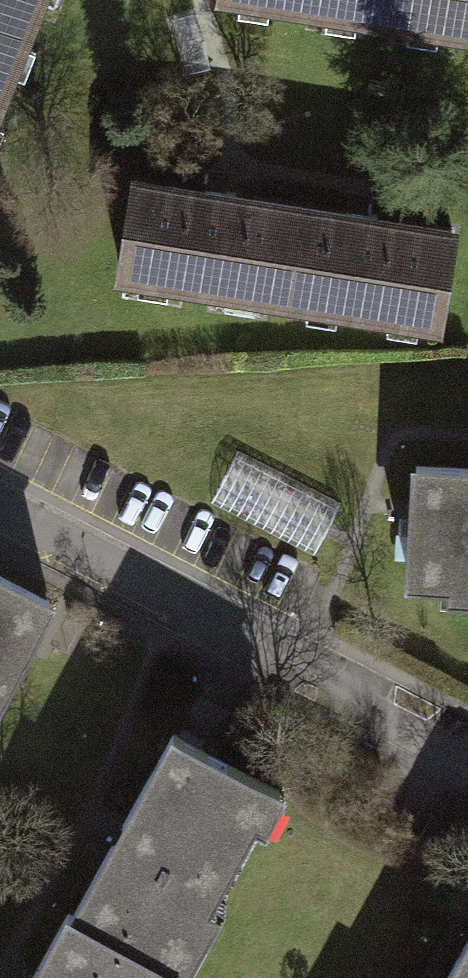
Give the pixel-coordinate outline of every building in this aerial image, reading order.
[(25,17),(32,0),(0,0),(0,7),(25,17)] [(379,16),(382,0),(276,0),(379,16)] [(379,16),(467,30),(467,0),(382,0),(379,16)] [(25,17),(0,7),(0,79),(25,17)] [(121,271),(278,295),(285,253),(298,255),(306,206),(135,180),(121,271)] [(450,229),(306,206),(298,255),(285,253),(278,295),(436,319),(450,229)] [(467,582),(467,472),(415,471),(411,580),(467,582)] [(0,574),(0,697),(50,600),(0,574)] [(169,732),(70,916),(160,964),(166,968),(265,783),(169,732)] [(29,977),(152,977),(160,964),(70,916),(64,913),(29,977)] [(446,977),(467,977),(467,938),(446,977)]
